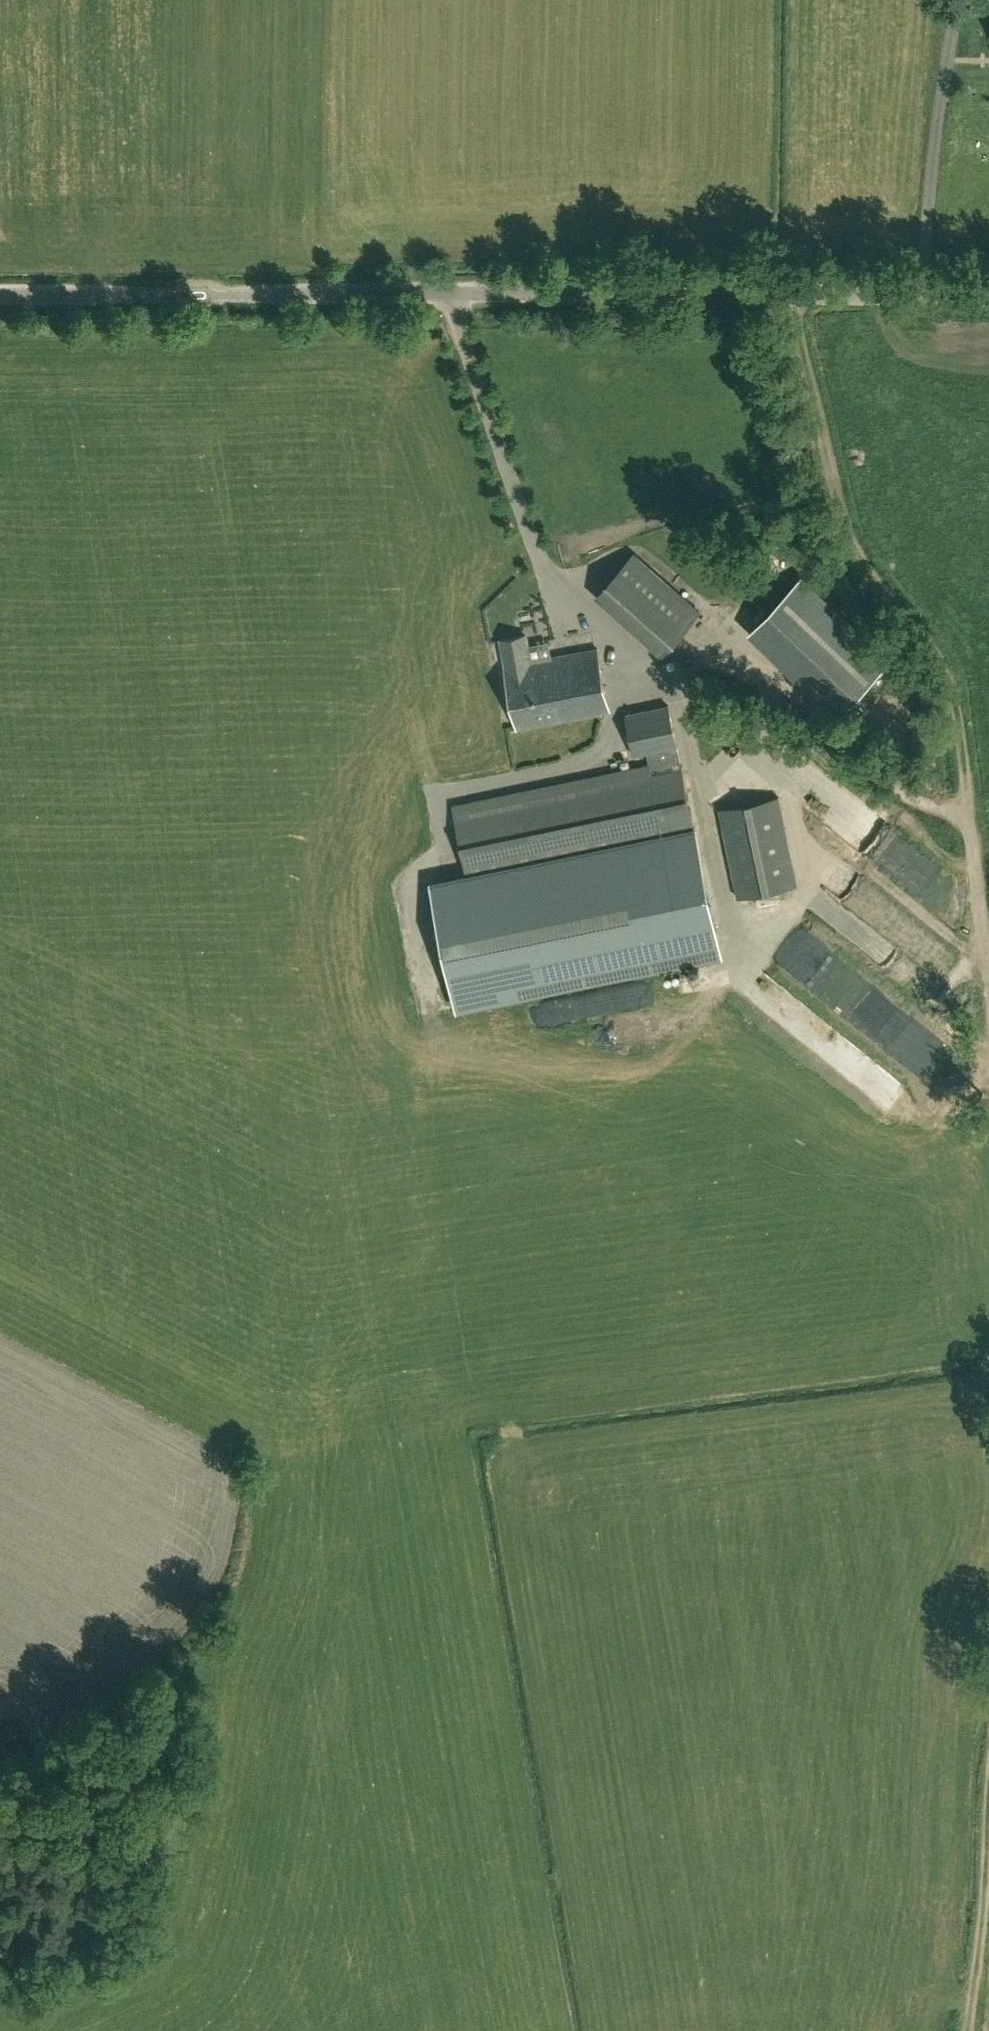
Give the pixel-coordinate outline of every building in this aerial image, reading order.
[(635,553),(606,585),(671,644),(700,611),(635,553)] [(757,623),(845,707),(890,660),(801,577),(757,623)] [(520,729),(612,709),(598,648),(528,662),(526,654),(530,653),(526,636),(502,640),(507,666),(520,729)] [(435,889),(434,880),(433,880),(459,1007),(720,953),(670,704),(626,713),(635,754),(648,751),(650,763),(453,803),(468,873),(469,882),(435,889)] [(738,897),(797,885),(779,796),(720,808),(738,897)]
